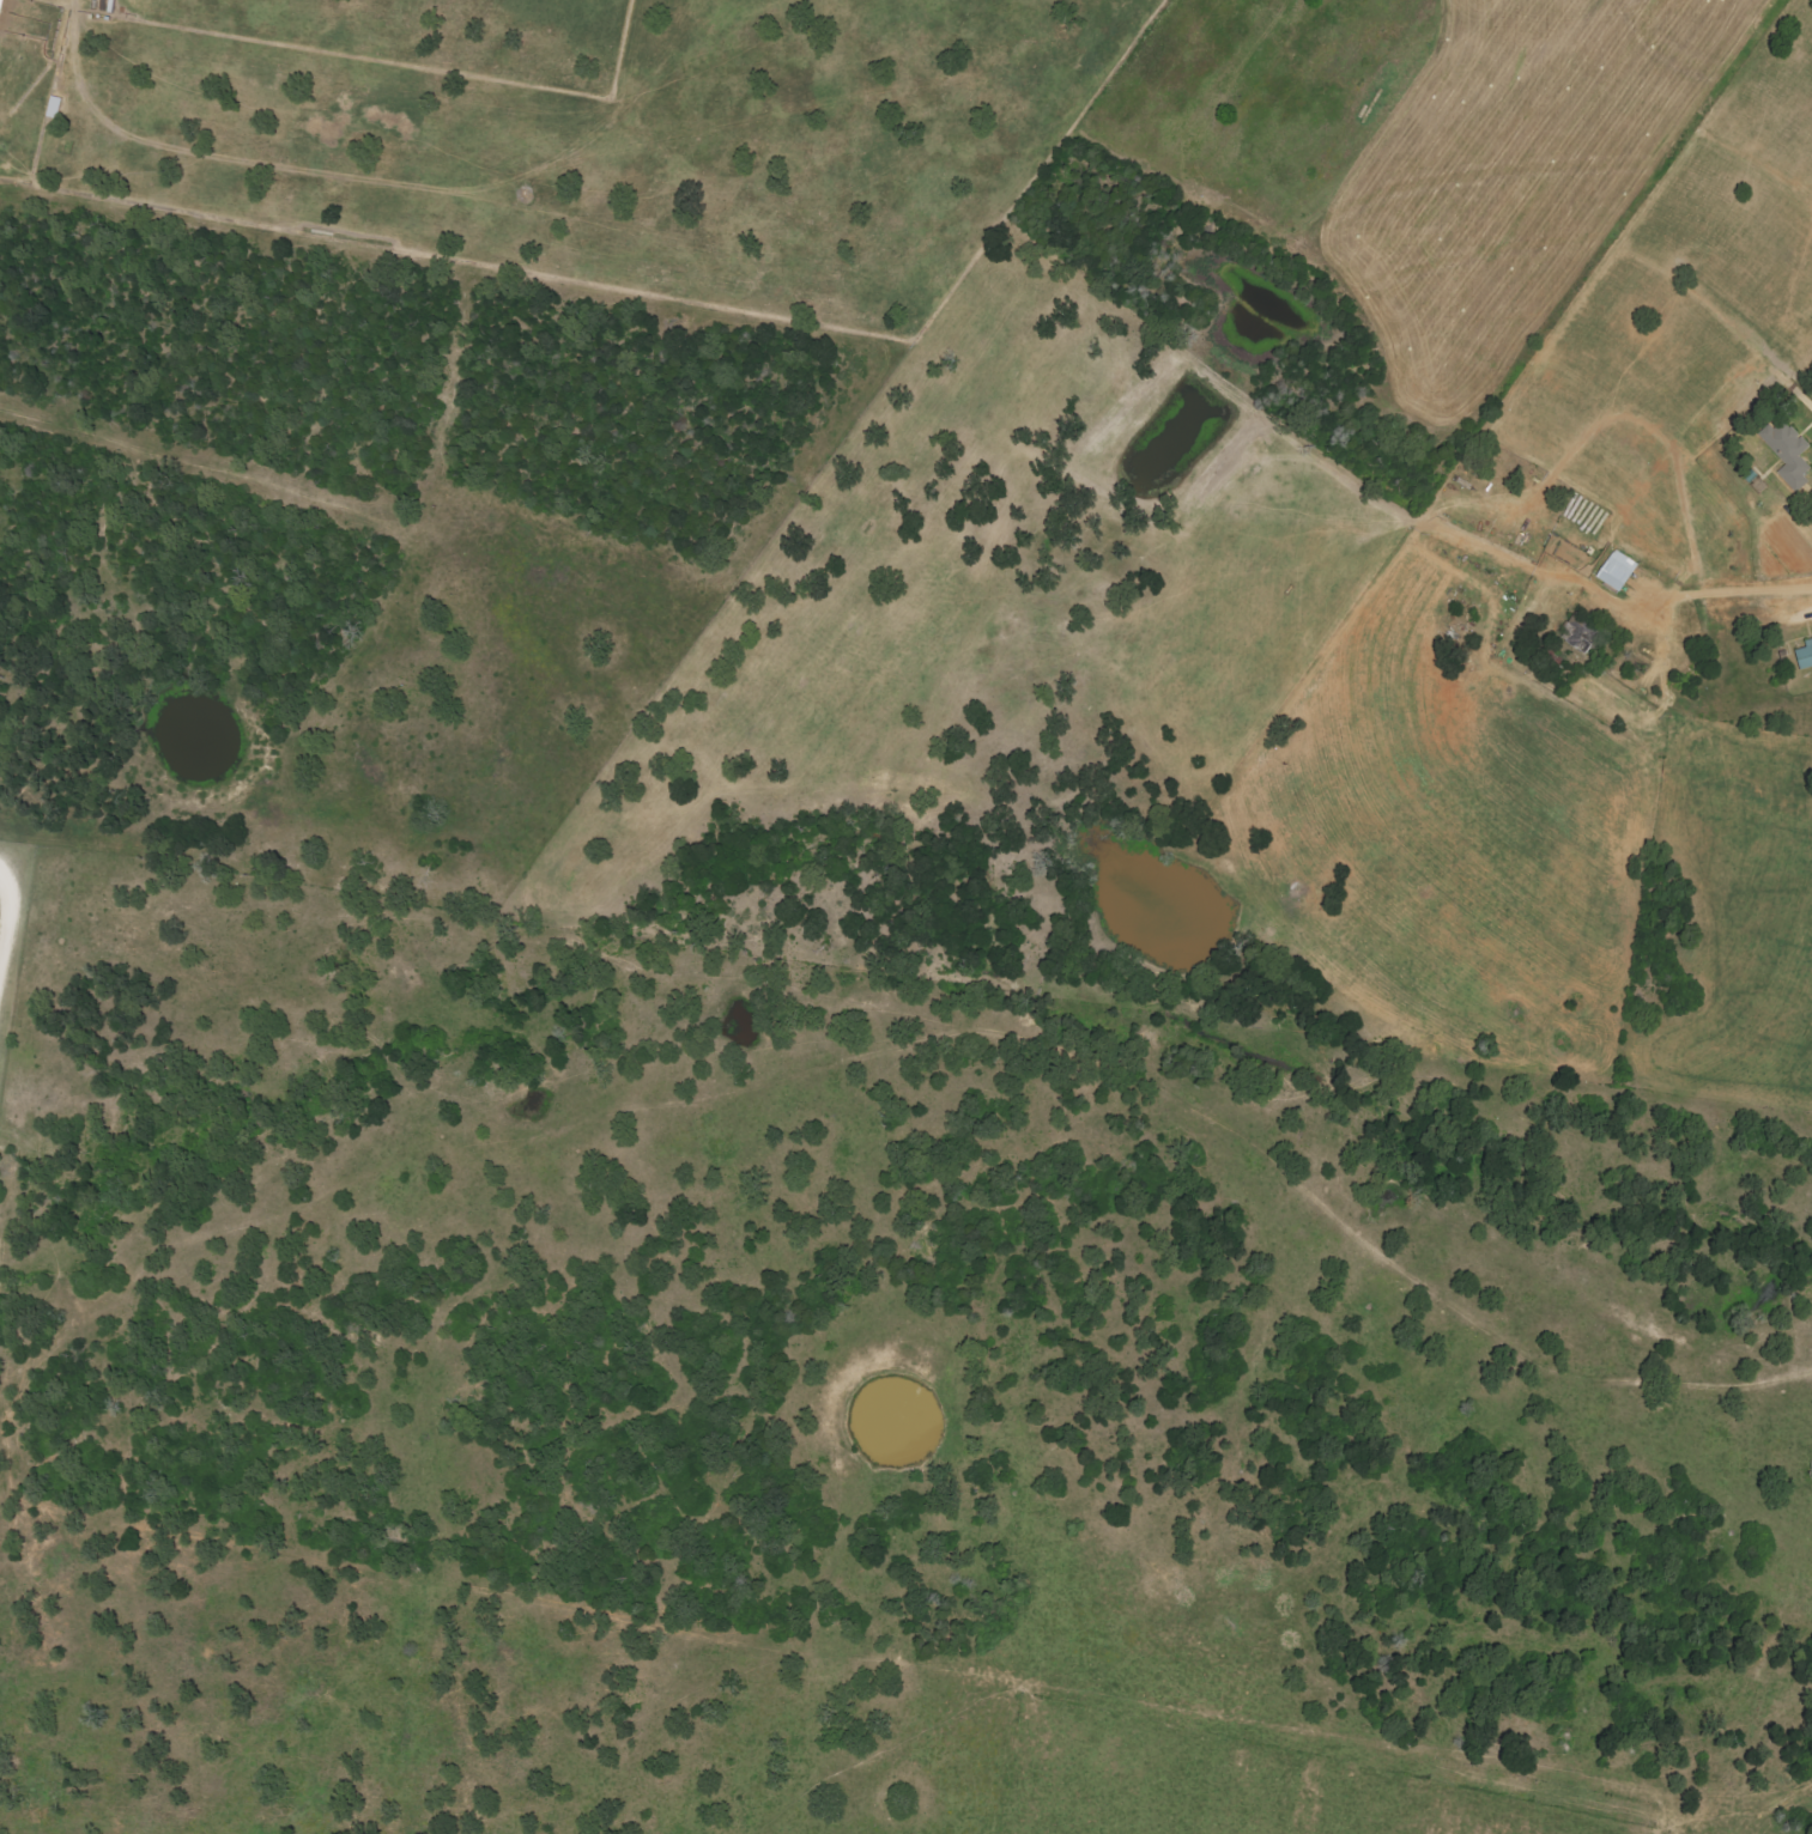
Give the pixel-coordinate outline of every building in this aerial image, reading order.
[(1809,446),(1786,422),(1777,431),(1770,424),(1758,436),(1786,464),(1777,473),(1795,492),(1807,481),(1803,476),(1811,468),(1799,456),(1809,446)] [(1638,564),(1614,549),(1596,577),(1620,593),(1638,564)] [(1805,641),(1806,647),(1795,651),(1801,671),(1811,667),(1811,639),(1805,641)]
